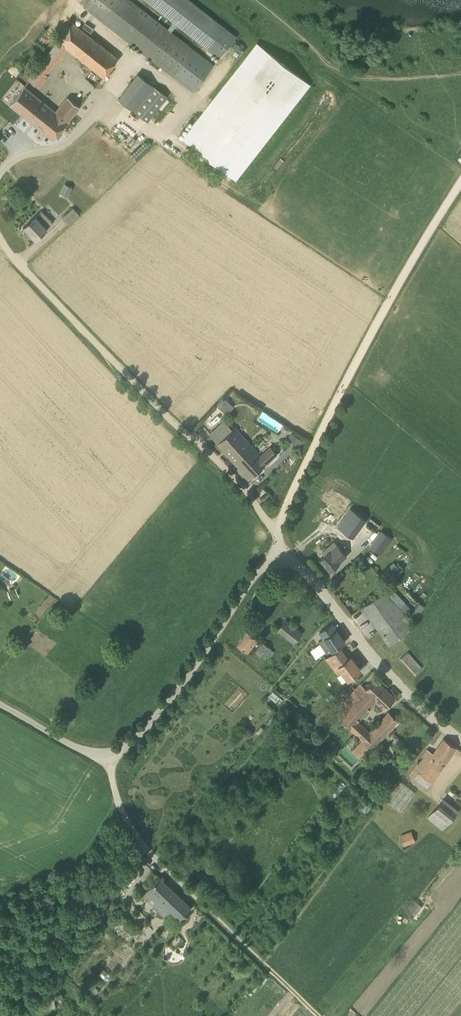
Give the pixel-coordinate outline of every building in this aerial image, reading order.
[(131,0),(89,0),(84,7),(193,90),(214,62),(171,30),(168,28),(131,0)] [(192,0),(148,0),(174,20),(168,28),(171,30),(177,22),(220,55),(236,33),(192,0)] [(37,86),(68,48),(104,77),(119,59),(74,23),(29,80),(37,86)] [(235,179),(310,84),(256,42),(181,137),(235,179)] [(78,105),(67,96),(55,111),(24,86),(10,104),(54,140),(80,107),(78,105)] [(167,96),(154,86),(135,111),(147,121),(167,96)] [(68,197),(73,188),(64,184),(60,193),(68,197)] [(68,223),(79,213),(74,207),(63,216),(68,223)] [(53,222),(42,210),(36,215),(36,216),(24,227),(35,239),(47,228),(53,222)] [(224,398),(217,406),(226,414),(233,406),(224,398)] [(232,431),(224,422),(211,434),(218,443),(235,461),(251,446),(235,428),(232,431)] [(290,433),(286,439),(299,448),(303,442),(290,433)] [(251,446),(235,461),(239,466),(237,468),(248,479),(276,454),(271,448),(261,457),(251,446)] [(349,509),(336,525),(350,537),(363,520),(349,509)] [(382,531),(370,547),(380,554),(392,538),(382,531)] [(320,559),(330,570),(339,562),(346,556),(334,541),(322,552),(325,554),(320,559)] [(387,569),(390,572),(393,575),(400,568),(397,565),(394,562),(387,569)] [(7,591),(9,599),(17,596),(14,588),(7,591)] [(401,609),(384,591),(362,607),(389,645),(413,626),(401,609)] [(278,629),(286,636),(293,642),(301,633),(285,620),(278,629)] [(332,624),(320,632),(324,638),(319,642),(327,653),(344,642),(345,642),(336,630),(332,624),(331,624),(332,624)] [(247,630),(237,644),(247,651),(251,646),(256,649),(262,641),(247,630)] [(26,636),(22,632),(17,638),(22,641),(26,636)] [(340,648),(326,658),(336,670),(339,667),(348,679),(360,669),(350,656),(348,658),(340,648)] [(407,652),(400,658),(415,674),(422,668),(407,652)] [(334,713),(350,728),(362,739),(351,751),(359,757),(369,746),(373,749),(399,721),(388,711),(370,731),(358,720),(376,701),(384,709),(395,697),(375,678),(364,690),(360,686),(334,713)] [(320,723),(331,711),(327,707),(315,719),(320,723)] [(434,781),(457,747),(443,738),(433,753),(427,749),(410,773),(415,777),(415,776),(429,786),(433,780),(434,781)] [(446,797),(427,817),(442,830),(460,811),(446,797)] [(411,831),(400,835),(404,846),(415,841),(411,831)] [(191,907),(159,876),(148,888),(149,888),(142,895),(166,917),(172,911),(180,919),(191,907)] [(414,899),(407,908),(415,915),(422,906),(414,899)] [(85,988),(91,997),(99,992),(93,982),(85,988)]
